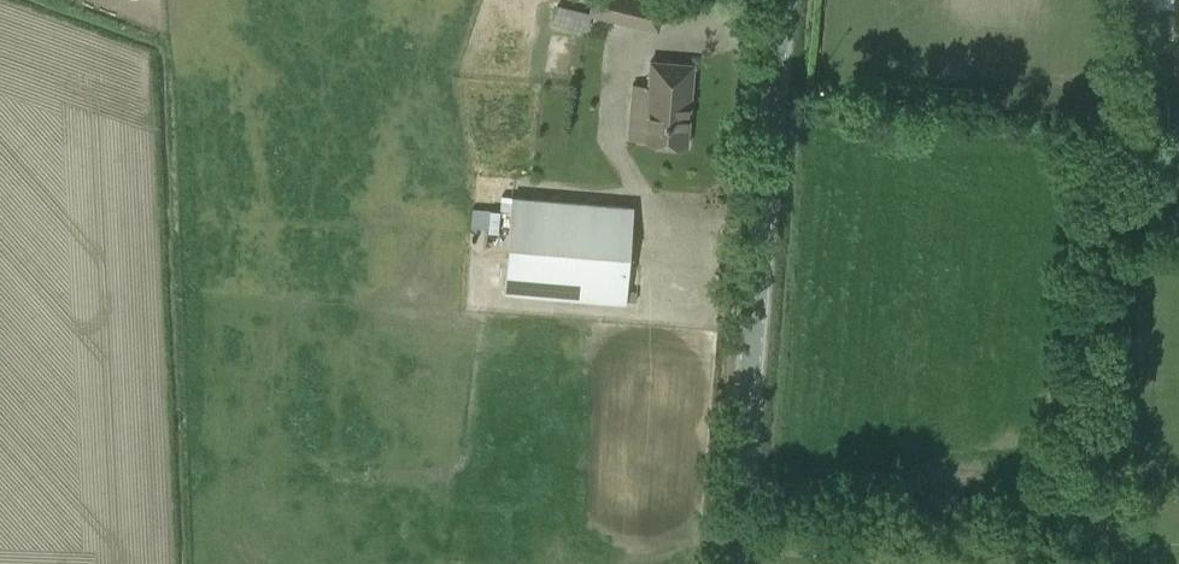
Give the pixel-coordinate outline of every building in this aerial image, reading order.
[(658,30),(665,2),(657,0),(593,0),(590,13),(658,30)] [(553,23),(570,27),(574,9),(557,5),(553,23)] [(625,141),(687,146),(693,64),(650,61),(648,85),(630,83),(625,141)] [(504,293),(602,301),(626,303),(633,207),(511,197),(504,293)]
